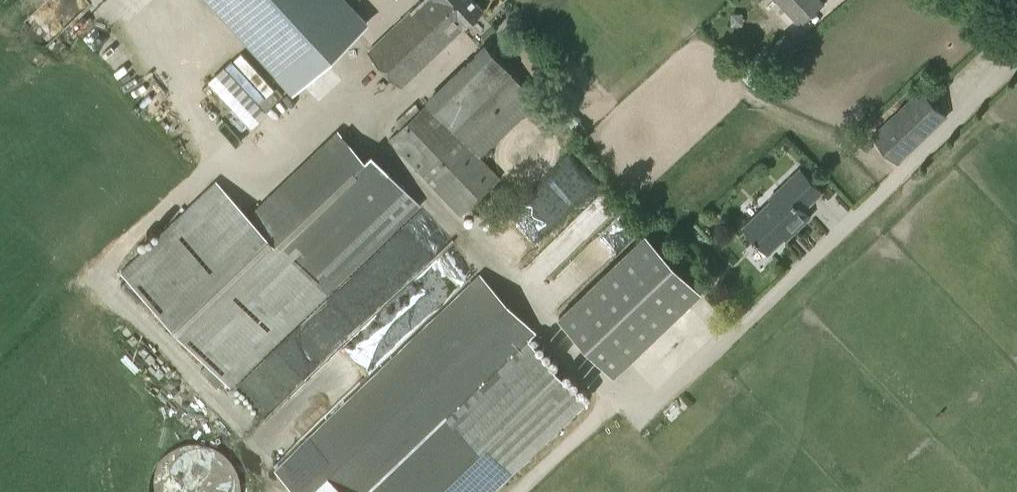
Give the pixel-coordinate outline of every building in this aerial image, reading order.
[(350,5),(345,0),(209,0),(274,73),(350,5)] [(482,9),(473,0),(421,0),(368,51),(401,86),(482,9)] [(824,3),(821,0),(776,0),(799,26),(824,3)] [(67,41),(98,18),(91,9),(60,32),(67,41)] [(538,101),(510,72),(492,52),(496,48),(490,42),(387,140),(460,217),(498,180),(477,158),(538,101)] [(226,66),(241,81),(226,96),(245,114),(275,83),(241,51),(226,66)] [(328,60),(250,128),(268,148),(346,80),(328,60)] [(897,163),(945,118),(920,91),(872,136),(897,163)] [(232,386),(422,205),(373,154),(366,160),(339,132),(251,216),(216,179),(121,269),(232,386)] [(793,232),(810,216),(803,209),(822,191),(800,169),(765,202),(767,203),(744,226),(754,237),(752,238),(756,242),(758,241),(768,252),(791,230),(793,232)] [(614,374),(701,292),(645,234),(559,316),(614,374)] [(528,342),(537,333),(481,274),(284,461),(313,491),(491,491),(586,402),(528,342)] [(165,463),(170,485),(178,486),(183,491),(228,491),(229,491),(237,485),(221,483),(217,468),(214,456),(205,446),(197,445),(176,449),(179,460),(165,463)]
